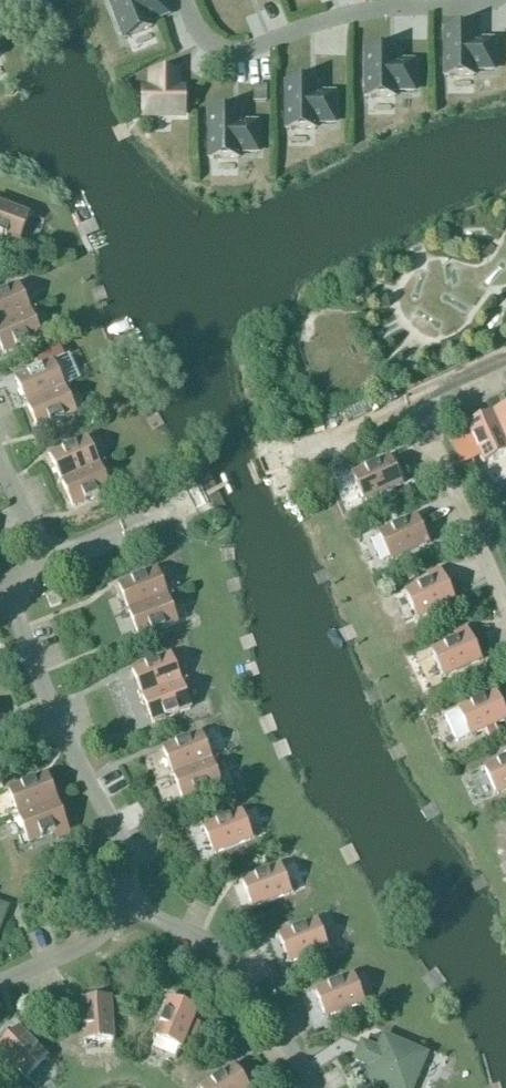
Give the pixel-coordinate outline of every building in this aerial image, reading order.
[(167,15),(161,0),(109,0),(124,38),(151,27),(149,22),(167,15)] [(474,41),(474,30),(445,30),(444,76),(473,76),(473,70),(493,71),(493,42),(474,41)] [(414,62),(395,62),(395,51),(366,51),(366,97),(395,97),(395,91),(414,91),(414,62)] [(184,115),(184,90),(177,90),(177,74),(152,74),(152,90),(143,90),(143,115),(184,115)] [(315,129),(315,123),(334,123),(334,94),(315,94),(315,83),(286,83),(286,129),(315,129)] [(238,158),(238,152),(257,152),(257,123),(238,123),(238,112),(209,112),(209,158),(238,158)] [(19,242),(29,215),(0,204),(0,235),(19,242)] [(30,311),(19,285),(0,294),(0,325),(30,311)] [(30,311),(0,325),(0,345),(4,354),(42,337),(30,311)] [(51,349),(31,358),(35,366),(55,356),(51,349)] [(65,388),(53,362),(15,379),(27,405),(65,388)] [(39,431),(76,414),(65,388),(27,405),(39,431)] [(493,414),(505,444),(505,408),(493,414)] [(468,425),(467,426),(484,463),(505,453),(505,444),(493,414),(468,425)] [(475,459),(463,434),(451,439),(462,464),(475,459)] [(62,482),(99,465),(88,439),(50,456),(62,482)] [(393,457),(350,477),(361,503),(405,484),(393,457)] [(73,508),(111,491),(99,465),(62,482),(73,508)] [(376,536),(388,562),(431,542),(419,516),(376,536)] [(457,601),(457,600),(454,601),(440,570),(428,575),(430,581),(402,594),(414,620),(457,601)] [(129,612),(168,597),(157,571),(119,586),(129,612)] [(58,592),(47,597),(51,608),(63,604),(58,592)] [(178,624),(168,597),(129,612),(139,639),(178,624)] [(484,659),(483,658),(480,660),(466,628),(454,634),(457,640),(429,653),(441,679),(484,659)] [(143,697),(181,682),(171,656),(132,670),(143,697)] [(181,682),(143,697),(153,724),(192,709),(181,682)] [(458,742),(505,720),(505,709),(498,692),(446,715),(458,742)] [(201,734),(162,749),(173,776),(211,761),(201,734)] [(482,770),(494,796),(505,791),(505,759),(482,770)] [(211,761),(173,776),(183,802),(222,787),(211,761)] [(47,776),(47,775),(8,790),(19,817),(57,802),(47,777),(47,776)] [(29,843),(55,833),(57,839),(69,834),(57,802),(19,817),(29,843)] [(245,812),(200,829),(211,856),(255,839),(245,812)] [(88,848),(78,854),(86,866),(95,860),(88,848)] [(250,910),(294,893),(284,866),(239,883),(250,910)] [(323,912),(331,938),(340,935),(332,909),(323,912)] [(286,965),(331,947),(320,920),(276,938),(286,965)] [(367,1002),(356,975),(312,992),(323,1019),(367,1002)] [(110,996),(81,998),(85,1045),(114,1043),(110,996)] [(172,996),(153,1040),(180,1051),(187,1035),(193,1021),(198,1008),(172,996)] [(193,1021),(187,1035),(195,1038),(201,1024),(193,1021)] [(49,1061),(17,1027),(0,1043),(0,1073),(3,1076),(14,1066),(29,1081),(49,1061)] [(355,1059),(372,1066),(366,1079),(388,1087),(412,1087),(426,1055),(384,1037),(379,1049),(362,1043),(355,1059)] [(237,1065),(202,1087),(252,1087),(237,1065)]
